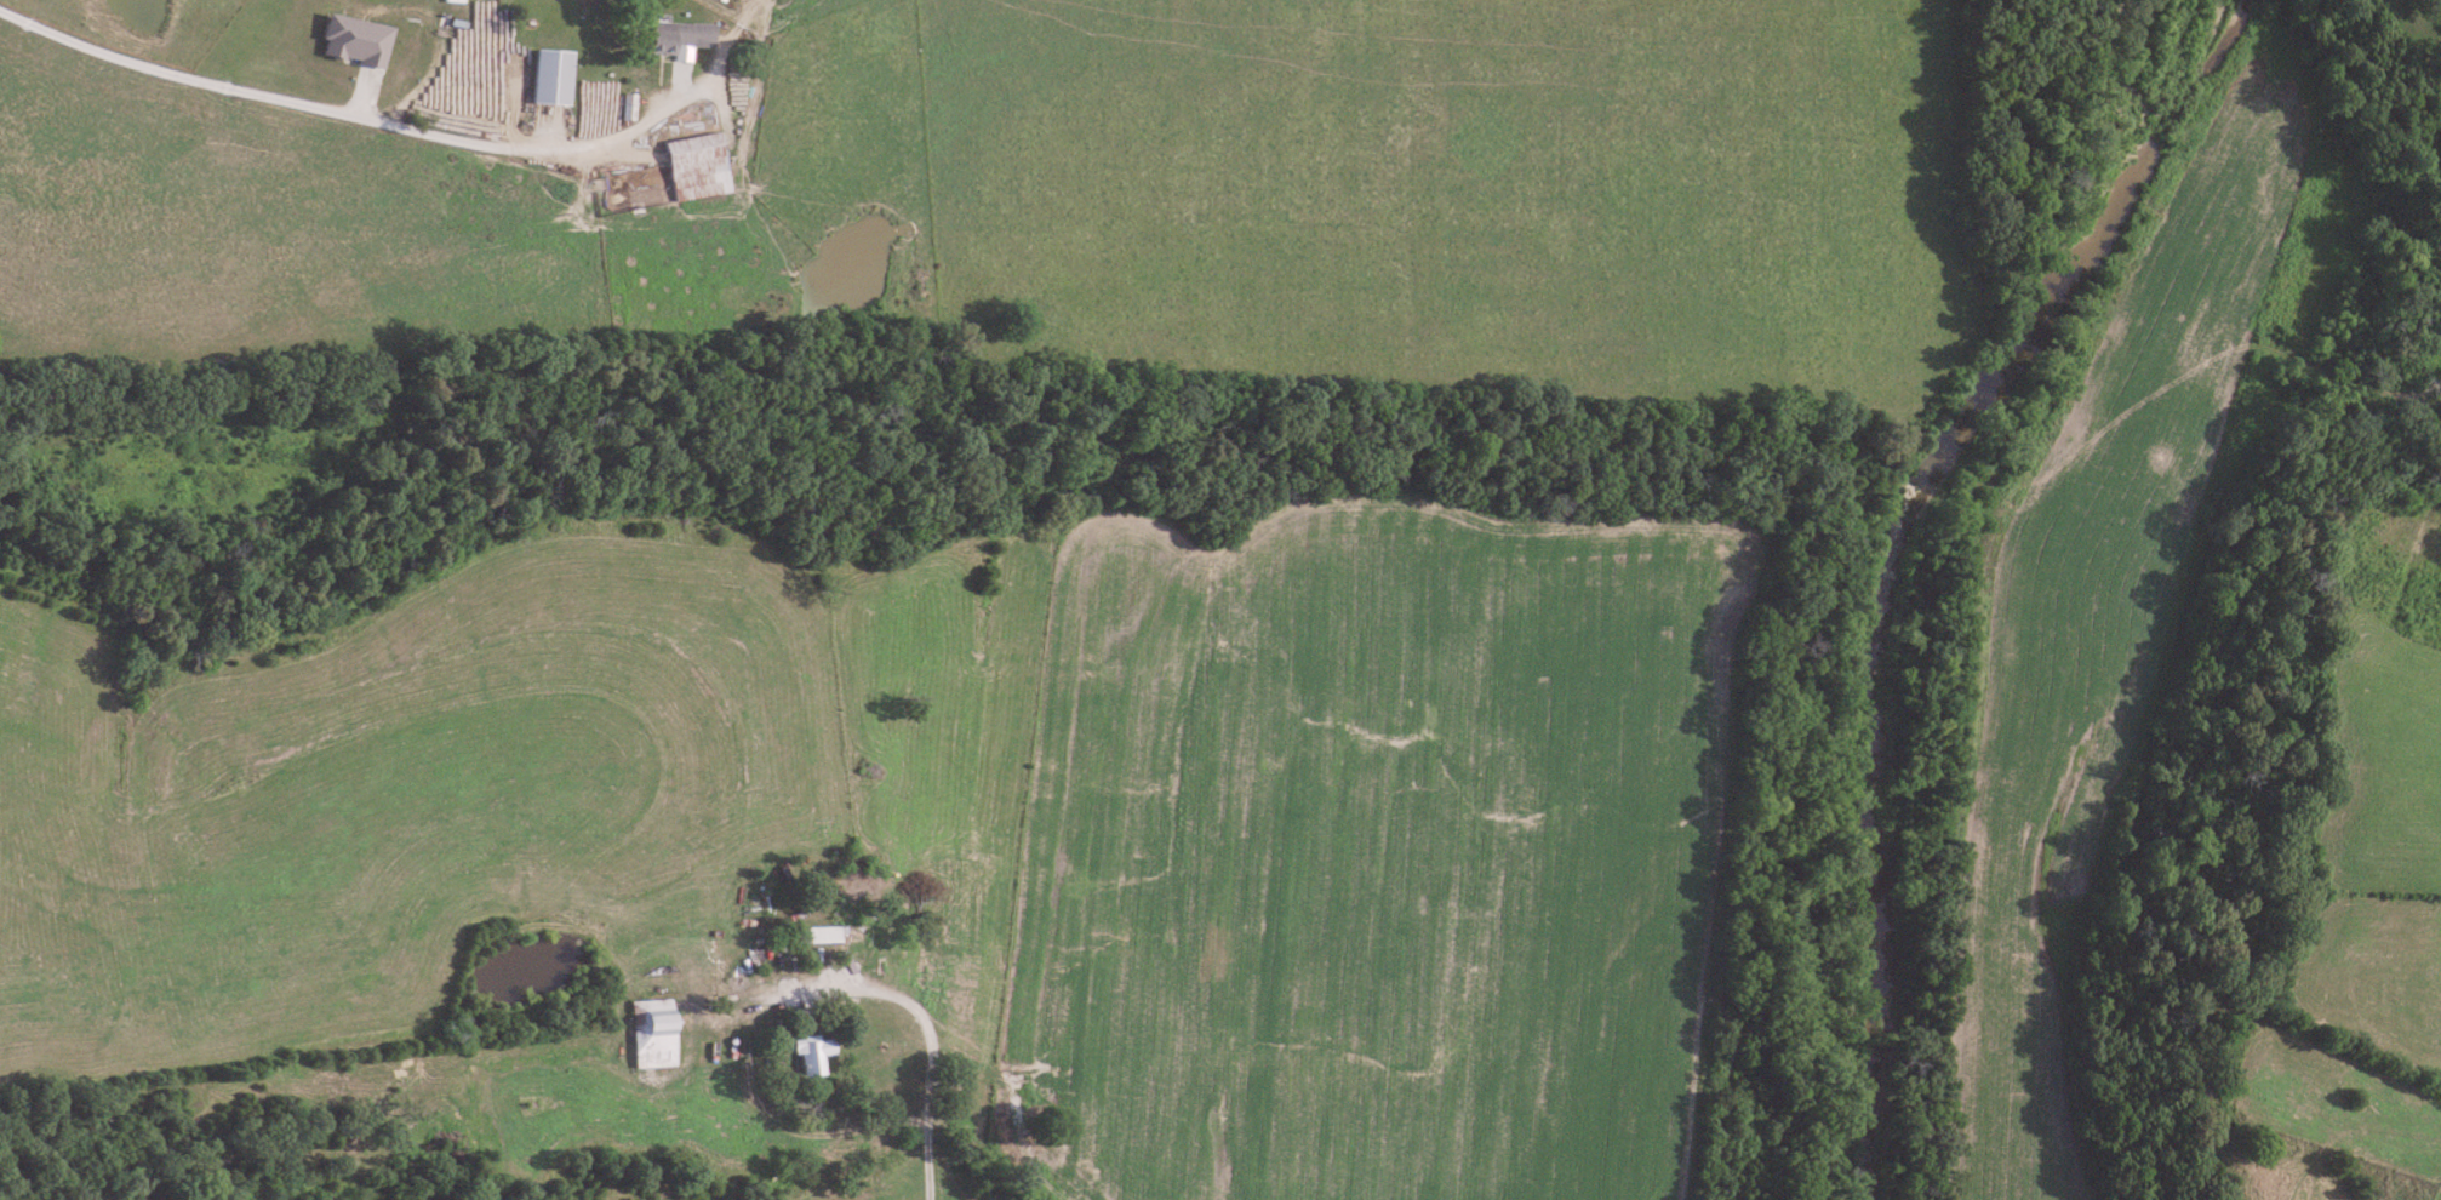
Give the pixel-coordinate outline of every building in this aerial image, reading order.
[(645,52),(710,53),(710,23),(645,23),(645,52)] [(563,106),(565,52),(529,50),(527,104),(563,106)] [(727,191),(716,132),(662,142),(672,201),(727,191)] [(847,927),(793,927),(793,942),(847,942),(847,927)] [(629,1068),(668,1066),(666,998),(626,1000),(629,1068)] [(793,1041),(796,1068),(816,1066),(814,1039),(793,1041)]
